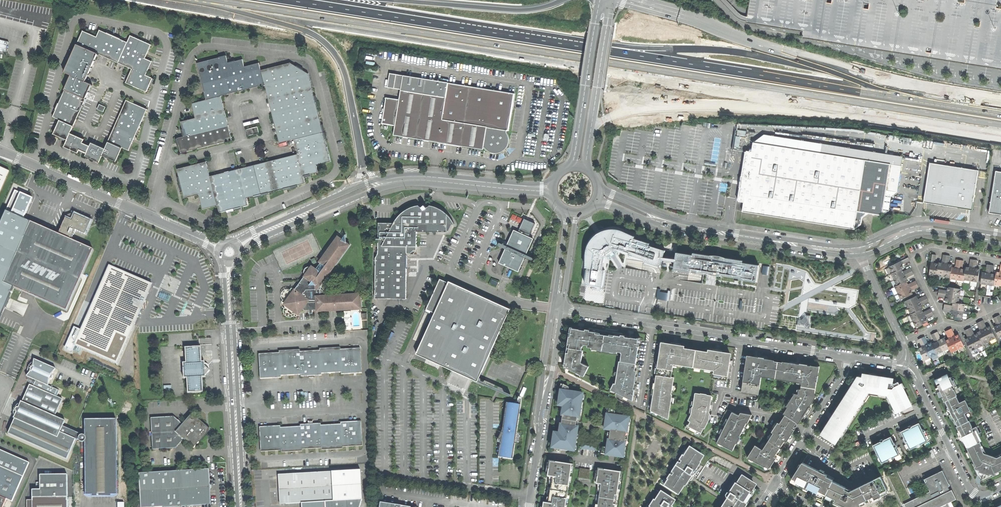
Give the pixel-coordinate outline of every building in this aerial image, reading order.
[(748,11),(746,19),(745,23),(801,33),(800,38),(1000,71),(1000,0),(749,0),(748,11)] [(83,31),(77,45),(97,54),(99,55),(109,59),(111,60),(117,62),(118,63),(124,49),(127,42),(99,30),(96,37),(83,31)] [(130,36),(127,42),(124,49),(145,58),(151,45),(130,36)] [(64,72),(71,75),(85,82),(89,73),(95,60),(97,54),(77,45),(64,72)] [(152,61),(145,58),(124,49),(118,63),(119,63),(125,66),(132,69),(146,75),(152,61)] [(221,96),(235,92),(228,63),(226,56),(197,63),(206,100),(221,96)] [(235,92),(265,85),(261,70),(259,63),(244,67),(242,59),(228,63),(235,92)] [(261,70),(265,85),(309,74),(290,63),(261,70)] [(153,78),(146,75),(132,69),(129,76),(126,82),(126,83),(147,92),(153,78)] [(279,143),(294,139),(324,132),(309,74),(265,85),(270,107),(271,111),(279,143)] [(396,126),(394,135),(484,149),(484,148),(485,148),(487,150),(490,152),(493,153),(496,153),(500,152),(503,151),(506,148),(508,145),(509,142),(509,138),(508,135),(507,132),(507,130),(509,130),(515,93),(390,74),(387,88),(400,90),(401,90),(400,99),(386,97),(382,124),(396,126)] [(53,117),(59,120),(73,126),(74,126),(77,119),(83,105),(92,84),(85,82),(71,75),(53,117)] [(225,111),(221,96),(206,100),(191,104),(195,118),(225,111)] [(122,148),(129,151),(147,109),(126,100),(108,142),(122,148)] [(228,125),(225,111),(195,118),(181,122),(184,136),(228,125)] [(53,134),(67,140),(70,133),(73,126),(59,120),(53,134)] [(232,140),(228,125),(184,136),(177,138),(181,153),(232,140)] [(247,129),(248,136),(259,133),(257,127),(247,129)] [(324,132),(294,139),(298,154),(303,176),(318,172),(317,165),(331,161),(324,132)] [(78,153),(80,150),(83,143),(84,139),(70,133),(67,140),(64,147),(78,153)] [(762,143),(902,165),(903,156),(764,134),(763,136),(762,137),(763,137),(762,143)] [(736,210),(738,211),(854,229),(861,224),(862,218),(869,213),(882,215),(887,212),(889,210),(890,206),(884,205),(887,190),(898,191),(902,165),(762,143),(763,137),(762,137),(754,142),(753,142),(752,152),(747,151),(747,152),(745,152),(742,174),(744,176),(741,178),(741,182),(740,185),(742,187),(740,189),(738,200),(736,210)] [(116,162),(122,148),(108,142),(105,149),(102,156),(116,162)] [(83,152),(87,153),(90,146),(83,143),(80,150),(83,152)] [(99,163),(102,156),(105,149),(91,143),(90,146),(87,153),(85,157),(99,163)] [(298,154),(240,169),(247,198),(305,183),(303,176),(298,154)] [(207,162),(177,169),(181,184),(210,176),(207,162)] [(930,163),(923,202),(951,207),(972,211),(979,171),(930,163)] [(10,171),(0,167),(0,193),(10,171)] [(240,169),(210,176),(218,206),(219,213),(249,205),(247,198),(240,169)] [(990,213),(998,214),(1000,215),(1000,172),(996,172),(990,213)] [(218,206),(210,176),(181,184),(183,191),(184,199),(199,195),(202,210),(218,206)] [(6,210),(24,218),(33,197),(15,188),(6,210)] [(891,196),(898,191),(887,190),(884,205),(890,206),(890,205),(891,196)] [(375,258),(374,299),(406,299),(406,265),(407,246),(416,247),(416,231),(430,231),(448,232),(452,224),(454,224),(450,218),(447,214),(441,210),(434,207),(429,205),(425,207),(424,206),(423,205),(421,206),(421,207),(419,206),(419,205),(412,207),(407,208),(403,211),(399,214),(397,217),(395,220),(393,222),(378,223),(377,254),(375,258)] [(24,218),(6,210),(5,209),(0,220),(0,316),(13,286),(3,282),(30,221),(24,218)] [(66,214),(58,233),(72,240),(76,230),(86,234),(91,221),(82,217),(72,213),(66,214)] [(519,232),(514,230),(500,263),(519,271),(534,238),(530,237),(536,223),(525,218),(519,230),(519,232)] [(35,296),(66,310),(82,276),(93,249),(72,240),(58,233),(30,221),(3,282),(13,286),(22,291),(35,296)] [(585,285),(602,288),(605,271),(603,270),(605,255),(606,255),(606,256),(609,254),(611,257),(614,255),(613,252),(615,250),(614,249),(614,248),(629,253),(628,255),(645,260),(644,262),(660,267),(662,261),(663,257),(665,251),(649,246),(650,244),(634,239),(635,237),(617,231),(615,235),(611,235),(608,236),(603,237),(602,235),(598,238),(599,240),(596,243),(594,246),(592,250),(588,250),(586,268),(588,268),(585,285)] [(304,273),(305,274),(304,275),(307,277),(305,280),(302,278),(294,290),(295,290),(297,287),(299,289),(298,291),(302,294),(306,289),(320,289),(320,286),(327,276),(326,275),(330,269),(331,270),(349,244),(346,241),(345,234),(342,238),(337,235),(319,261),(320,261),(316,268),(312,265),(311,266),(310,266),(308,266),(306,267),(305,268),(304,270),(304,272),(304,273)] [(676,253),(675,259),(675,262),(674,270),(691,272),(691,271),(709,274),(710,271),(714,272),(714,274),(717,275),(717,273),(722,274),(722,275),(740,278),(740,279),(757,282),(759,266),(743,263),(743,261),(724,258),(724,260),(719,260),(719,258),(718,258),(716,258),(716,259),(711,259),(712,256),(693,253),(693,255),(676,253)] [(936,276),(936,274),(938,264),(936,263),(935,263),(936,255),(933,254),(929,275),(936,276)] [(936,274),(944,275),(947,255),(943,255),(942,262),(942,263),(938,263),(938,264),(936,274)] [(944,275),(951,276),(952,267),(952,265),(949,264),(949,263),(950,256),(947,255),(944,275)] [(888,267),(891,273),(901,269),(903,268),(902,266),(902,264),(910,261),(908,257),(888,267)] [(950,279),(957,280),(960,260),(957,259),(956,266),(956,268),(952,267),(951,276),(950,279)] [(964,280),(971,281),(974,260),(971,259),(969,266),(969,268),(966,267),(966,270),(964,280)] [(957,280),(964,281),(964,280),(966,270),(962,269),(963,267),(964,260),(960,260),(957,280)] [(971,281),(970,286),(976,287),(977,282),(978,282),(980,269),(976,269),(977,267),(978,260),(974,260),(971,281)] [(981,283),(988,285),(991,265),(987,264),(986,271),(986,273),(983,272),(981,283)] [(764,265),(762,286),(769,287),(771,266),(764,265)] [(996,275),(993,274),(993,273),(994,265),(991,265),(988,285),(995,286),(995,285),(996,275)] [(110,267),(81,332),(74,329),(66,348),(73,351),(76,346),(118,365),(151,288),(148,283),(110,267)] [(891,273),(893,279),(912,271),(910,268),(904,271),(902,271),(901,269),(891,273)] [(906,281),(907,281),(905,278),(907,277),(913,274),(912,271),(893,279),(896,286),(906,281)] [(440,279),(426,309),(435,314),(417,354),(463,375),(478,381),(510,310),(440,279)] [(894,287),(897,293),(917,284),(915,281),(909,283),(907,284),(906,281),(896,286),(894,287)] [(897,293),(893,295),(896,301),(912,294),(910,291),(912,290),(918,287),(917,284),(897,293)] [(284,304),(299,314),(303,309),(305,308),(305,310),(309,310),(310,312),(313,312),(313,310),(317,310),(317,311),(362,309),(361,294),(324,295),(321,296),(320,289),(306,289),(302,294),(298,291),(299,289),(297,287),(295,290),(294,290),(284,304)] [(946,290),(939,289),(939,292),(960,296),(961,289),(948,287),(947,290),(946,290)] [(158,298),(163,301),(167,292),(162,290),(158,298)] [(657,298),(669,300),(670,293),(658,291),(657,298)] [(172,294),(167,292),(163,301),(168,303),(172,294)] [(958,303),(960,296),(939,292),(938,296),(944,297),(946,298),(945,301),(953,302),(958,303)] [(904,301),(907,308),(927,298),(925,295),(919,298),(917,299),(916,296),(904,301)] [(927,298),(907,308),(910,314),(921,309),(922,308),(920,305),(922,305),(928,301),(927,298)] [(799,310),(800,314),(808,312),(806,306),(804,307),(802,300),(798,301),(800,309),(799,310)] [(951,305),(944,304),(944,307),(964,311),(965,304),(958,303),(953,302),(952,305),(951,305)] [(962,317),(964,311),(944,307),(943,311),(950,312),(951,312),(951,315),(962,317)] [(909,314),(912,321),(932,311),(930,308),(924,311),(922,312),(921,309),(910,314),(909,314)] [(932,311),(912,321),(915,327),(927,322),(925,319),(927,318),(933,315),(932,311)] [(721,314),(720,322),(763,327),(764,319),(721,314)] [(983,320),(980,322),(989,341),(996,338),(990,326),(987,328),(986,326),(983,320)] [(983,344),(989,341),(980,322),(977,324),(980,330),(980,331),(977,332),(978,334),(983,344)] [(610,390),(633,401),(635,389),(632,389),(633,384),(633,381),(636,382),(636,379),(637,377),(634,377),(639,347),(637,346),(638,339),(631,338),(631,339),(632,339),(632,340),(630,340),(628,340),(628,338),(622,337),(622,336),(614,335),(614,337),(596,334),(596,332),(589,331),(589,332),(587,332),(587,331),(585,331),(585,332),(582,331),(582,333),(580,332),(578,332),(578,331),(579,331),(579,329),(572,328),(571,337),(569,337),(566,357),(565,363),(567,363),(567,368),(584,377),(589,366),(584,364),(584,361),(582,361),(583,351),(582,351),(583,346),(585,345),(588,345),(588,347),(621,352),(623,355),(622,362),(621,361),(619,371),(618,371),(616,383),(614,383),(610,390)] [(952,328),(948,330),(958,349),(964,346),(958,335),(955,336),(955,335),(952,328)] [(971,328),(968,329),(977,348),(984,345),(983,344),(978,334),(975,335),(974,334),(971,328)] [(971,351),(977,348),(968,329),(965,331),(968,337),(968,338),(965,340),(971,351)] [(951,352),(958,349),(948,330),(945,332),(948,338),(949,339),(945,341),(950,349),(951,352)] [(938,331),(934,333),(944,352),(950,349),(945,341),(944,338),(941,339),(941,338),(938,331)] [(938,355),(944,352),(934,333),(931,335),(934,341),(935,342),(932,344),(937,354),(938,355)] [(925,336),(921,338),(931,357),(937,354),(932,344),(931,343),(928,344),(928,343),(925,336)] [(924,360),(931,357),(921,338),(918,339),(922,346),(922,347),(919,349),(924,360)] [(665,417),(668,417),(672,395),(671,395),(671,392),(672,391),(674,377),(671,377),(674,363),(687,365),(687,364),(702,367),(701,368),(715,370),(714,376),(722,378),(722,380),(727,380),(731,357),(729,357),(730,353),(722,352),(722,353),(716,352),(709,351),(709,353),(693,351),(693,350),(686,349),(686,350),(684,350),(684,347),(678,346),(678,347),(675,347),(673,346),(673,345),(671,345),(671,344),(659,342),(654,374),(654,375),(652,388),(655,389),(655,391),(654,394),(650,394),(648,408),(659,413),(662,414),(662,415),(665,417)] [(260,368),(261,378),(282,377),(282,375),(301,374),(301,376),(309,376),(309,378),(314,377),(314,375),(322,375),(322,373),(341,372),(342,374),(362,373),(361,348),(357,348),(357,349),(354,349),(347,349),(347,350),(344,350),(344,349),(340,349),(340,347),(337,347),(337,348),(334,348),(327,348),(327,349),(324,349),(324,348),(320,348),(320,350),(317,350),(317,351),(314,351),(307,351),(307,352),(304,352),(304,351),(300,351),(300,349),(297,350),(293,351),(293,350),(287,350),(287,351),(283,351),(283,350),(279,350),(279,353),(276,353),(276,354),(273,354),(273,353),(267,353),(267,354),(264,354),(264,353),(260,353),(260,364),(261,363),(261,366),(261,368),(260,368)] [(201,348),(187,348),(188,363),(185,364),(186,377),(189,377),(190,392),(203,392),(202,377),(205,376),(205,375),(205,366),(204,362),(201,363),(201,348)] [(808,410),(814,400),(812,399),(815,396),(817,381),(815,381),(818,367),(794,363),(790,362),(789,364),(785,364),(771,362),(771,361),(768,361),(768,359),(761,358),(751,356),(751,361),(747,361),(745,371),(747,371),(746,375),(745,375),(743,385),(745,386),(744,392),(759,394),(762,377),(764,375),(784,378),(783,379),(800,382),(802,385),(801,389),(799,389),(799,394),(795,393),(792,398),(793,399),(784,414),(798,423),(800,420),(801,421),(808,410)] [(60,391),(49,386),(50,379),(52,378),(53,377),(53,376),(53,375),(52,374),(57,368),(34,359),(34,361),(33,367),(32,367),(31,367),(30,369),(30,370),(31,371),(28,375),(27,376),(34,379),(32,385),(30,384),(26,394),(22,402),(21,401),(14,418),(15,419),(59,438),(61,433),(64,427),(66,421),(56,416),(63,399),(58,396),(60,391)] [(897,411),(897,413),(912,405),(904,388),(903,389),(900,383),(900,384),(899,381),(897,382),(895,379),(893,379),(893,381),(890,380),(888,380),(888,378),(881,377),(875,376),(872,376),(869,375),(868,374),(867,376),(863,375),(862,376),(858,376),(853,384),(854,385),(849,392),(850,393),(843,406),(841,405),(837,412),(828,425),(826,424),(824,427),(826,428),(822,435),(841,448),(866,410),(865,409),(868,406),(867,405),(872,397),(878,398),(878,397),(885,398),(892,413),(897,411)] [(967,448),(968,447),(985,439),(982,432),(980,432),(977,426),(973,428),(972,427),(978,424),(972,410),(971,410),(966,400),(966,399),(960,387),(958,387),(954,379),(952,380),(951,377),(949,377),(947,374),(935,380),(940,390),(942,395),(941,395),(948,408),(949,407),(952,414),(953,416),(952,417),(960,433),(961,433),(961,434),(962,435),(963,434),(963,436),(963,437),(964,440),(963,440),(967,448)] [(561,449),(574,451),(582,395),(561,384),(556,419),(552,451),(560,452),(561,449)] [(506,389),(504,387),(502,392),(511,397),(513,391),(507,388),(506,389)] [(691,429),(701,434),(701,432),(704,428),(709,419),(710,414),(709,413),(709,410),(710,410),(710,405),(712,396),(707,395),(701,394),(696,393),(694,408),(693,408),(692,415),(689,420),(690,420),(687,427),(691,429)] [(507,403),(506,405),(502,431),(501,433),(500,436),(501,438),(499,455),(499,456),(499,457),(512,459),(512,458),(513,458),(520,407),(520,405),(521,405),(521,401),(521,399),(519,398),(518,401),(516,405),(507,403)] [(622,456),(628,418),(607,408),(604,431),(601,453),(622,456)] [(712,439),(733,450),(736,443),(738,444),(740,440),(741,437),(740,436),(747,423),(748,423),(753,414),(741,413),(739,415),(727,409),(712,439)] [(174,416),(151,418),(153,449),(176,448),(184,439),(194,449),(200,443),(207,434),(204,431),(207,427),(198,419),(192,414),(183,424),(174,416)] [(15,419),(9,434),(67,459),(76,439),(61,433),(59,438),(15,419)] [(81,435),(79,435),(80,434),(64,427),(61,433),(76,439),(77,440),(79,439),(79,441),(81,443),(83,443),(85,442),(86,495),(92,495),(92,497),(111,496),(111,495),(117,495),(116,419),(85,420),(85,436),(83,435),(81,435)] [(198,419),(207,427),(204,431),(207,434),(200,443),(210,432),(212,430),(198,419)] [(793,429),(794,427),(783,420),(780,424),(778,423),(772,432),(769,429),(757,447),(756,445),(748,458),(770,469),(773,463),(777,458),(775,457),(776,454),(778,456),(789,439),(795,430),(793,429)] [(280,426),(260,427),(260,436),(261,436),(262,439),(262,441),(261,441),(261,451),(265,451),(265,450),(268,450),(268,451),(275,451),(275,450),(278,449),(278,450),(282,450),(282,452),(285,452),(285,451),(288,451),(288,452),(295,452),(295,451),(299,450),(299,451),(302,451),(302,449),(305,449),(305,448),(308,448),(308,449),(314,448),(314,447),(317,447),(318,448),(322,448),(322,450),(325,450),(325,449),(336,449),(336,448),(339,448),(339,449),(343,449),(343,446),(346,446),(346,445),(349,445),(349,446),(355,446),(355,445),(359,445),(359,446),(362,445),(361,421),(340,422),(340,424),(321,425),(321,423),(313,423),(313,422),(308,422),(308,424),(300,424),(300,427),(280,427),(280,426)] [(906,441),(910,449),(915,446),(916,447),(918,447),(920,446),(921,445),(922,444),(922,443),(928,440),(925,434),(926,433),(926,431),(925,430),(924,429),(923,429),(919,422),(914,425),(913,424),(911,424),(909,425),(908,426),(907,428),(901,431),(905,439),(906,438),(907,439),(908,440),(906,441)] [(894,457),(900,454),(896,446),(895,447),(894,446),(894,444),(895,444),(891,436),(873,444),(876,451),(875,453),(875,454),(877,456),(879,456),(882,463),(888,460),(889,460),(893,459),(894,458),(894,457)] [(992,450),(986,438),(985,439),(968,447),(979,470),(985,472),(991,475),(1000,470),(1000,445),(992,450)] [(660,483),(678,495),(684,486),(685,486),(689,480),(691,477),(692,477),(693,476),(694,474),(694,473),(698,476),(705,467),(699,463),(703,457),(684,445),(660,483)] [(0,450),(0,466),(23,476),(29,463),(0,450)] [(825,496),(826,493),(833,480),(834,477),(803,462),(792,479),(806,486),(825,496)] [(571,466),(550,463),(547,477),(552,478),(551,481),(548,500),(548,505),(543,504),(543,506),(565,506),(571,466)] [(6,500),(12,502),(23,476),(0,466),(0,506),(3,506),(6,500)] [(140,473),(141,500),(141,506),(157,506),(176,506),(212,504),(211,489),(212,488),(212,485),(210,484),(210,469),(140,473)] [(578,478),(589,480),(590,471),(580,469),(578,478)] [(598,470),(596,485),(600,485),(600,490),(597,506),(614,506),(620,473),(598,470)] [(948,503),(956,498),(954,492),(952,489),(950,490),(949,486),(950,485),(943,470),(933,474),(933,476),(931,476),(931,475),(924,479),(930,491),(912,500),(898,471),(888,475),(904,506),(950,506),(948,503)] [(279,490),(280,504),(340,501),(339,493),(333,493),(332,471),(278,474),(279,490)] [(32,490),(32,498),(67,497),(67,474),(40,475),(40,482),(40,490),(36,490),(32,490)] [(881,476),(852,490),(851,489),(833,480),(826,493),(836,498),(834,500),(846,506),(848,506),(852,506),(854,506),(857,506),(862,505),(860,502),(876,495),(875,493),(877,492),(880,491),(880,493),(887,489),(881,476)] [(742,477),(737,486),(736,486),(730,495),(729,495),(727,494),(726,496),(726,498),(726,499),(728,500),(724,506),(743,506),(748,499),(747,498),(749,496),(750,496),(752,493),(751,492),(755,486),(742,477)] [(671,506),(674,501),(656,489),(644,506),(670,506),(671,506)] [(32,498),(32,500),(27,500),(27,506),(32,506),(68,506),(67,497),(32,498)]
